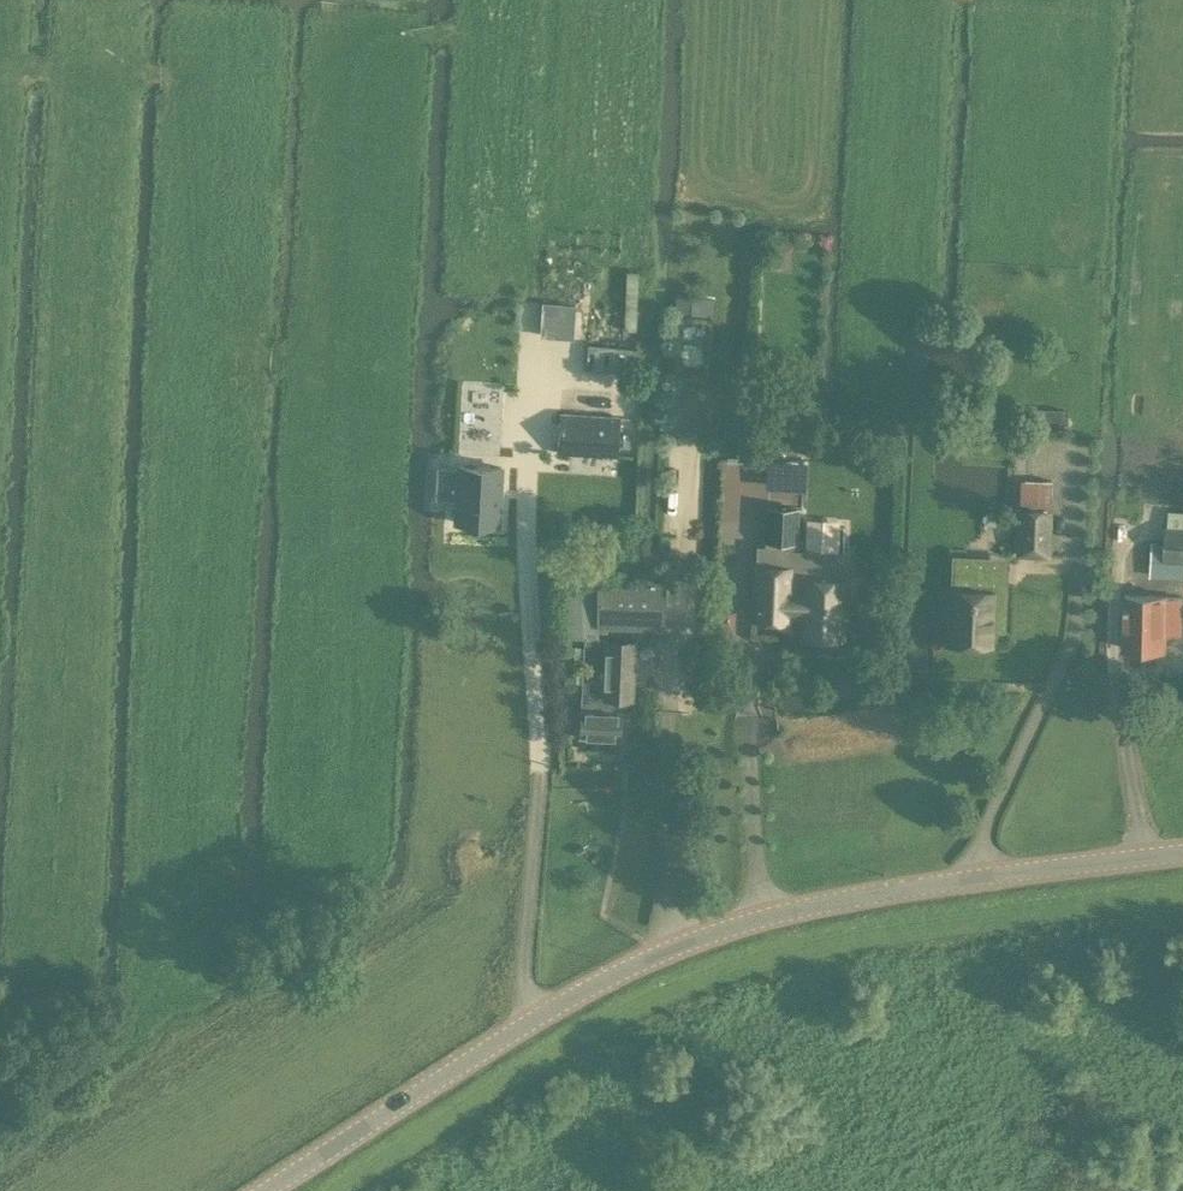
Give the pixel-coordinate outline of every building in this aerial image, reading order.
[(587,346),(585,370),(643,374),(644,349),(587,346)] [(617,455),(619,417),(560,413),(557,452),(617,455)] [(458,462),(455,520),(499,523),(501,484),(502,465),(458,462)] [(1018,508),(1017,532),(1016,554),(1048,556),(1051,480),(1021,479),(1020,508),(1018,508)] [(764,505),(762,540),(764,540),(797,542),(797,540),(799,507),(764,505)] [(1169,510),(1166,558),(1182,559),(1182,511),(1169,510)] [(757,565),(754,618),(787,619),(787,612),(802,612),(801,635),(840,637),(841,601),(847,601),(848,585),(842,585),(842,579),(844,551),(803,550),(803,540),(797,540),(797,542),(764,540),(764,545),(758,545),(757,565)] [(566,590),(566,635),(596,634),(596,630),(607,631),(607,638),(584,637),(581,679),(581,691),(580,709),(579,735),(619,736),(620,711),(621,694),(628,694),(629,682),(632,624),(663,625),(665,578),(634,577),(634,583),(595,582),(577,582),(578,590),(566,590)] [(990,643),(993,590),(943,588),(942,620),(949,621),(948,642),(990,643)] [(1181,634),(1182,597),(1166,597),(1166,596),(1126,595),(1124,648),(1164,649),(1165,633),(1181,634)]
